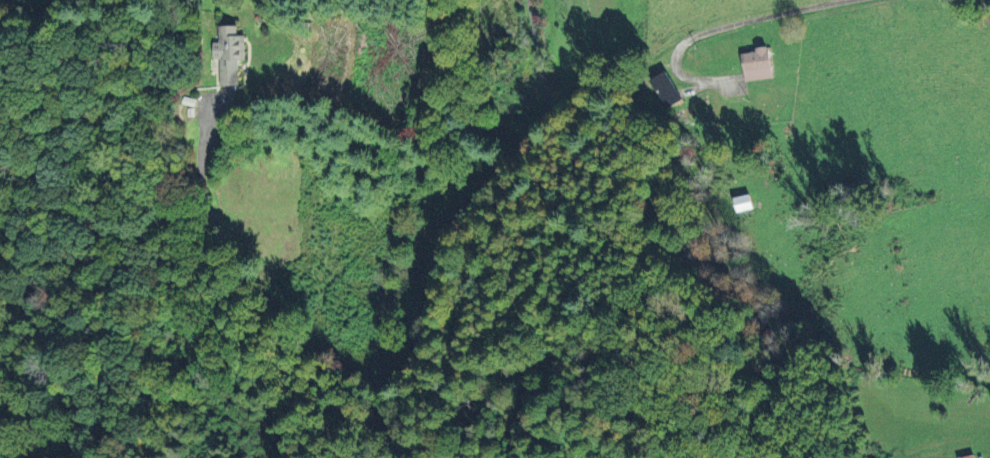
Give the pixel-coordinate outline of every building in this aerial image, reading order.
[(245,35),(238,35),(237,25),(218,25),(219,42),(213,42),(213,58),(219,58),(220,85),(239,85),(238,60),(245,60),(245,35)] [(745,81),(772,78),(769,46),(756,47),(756,52),(742,53),(745,81)] [(646,79),(662,108),(681,97),(668,74),(664,77),(660,71),(646,79)] [(735,197),(736,211),(754,209),(752,195),(735,197)]
